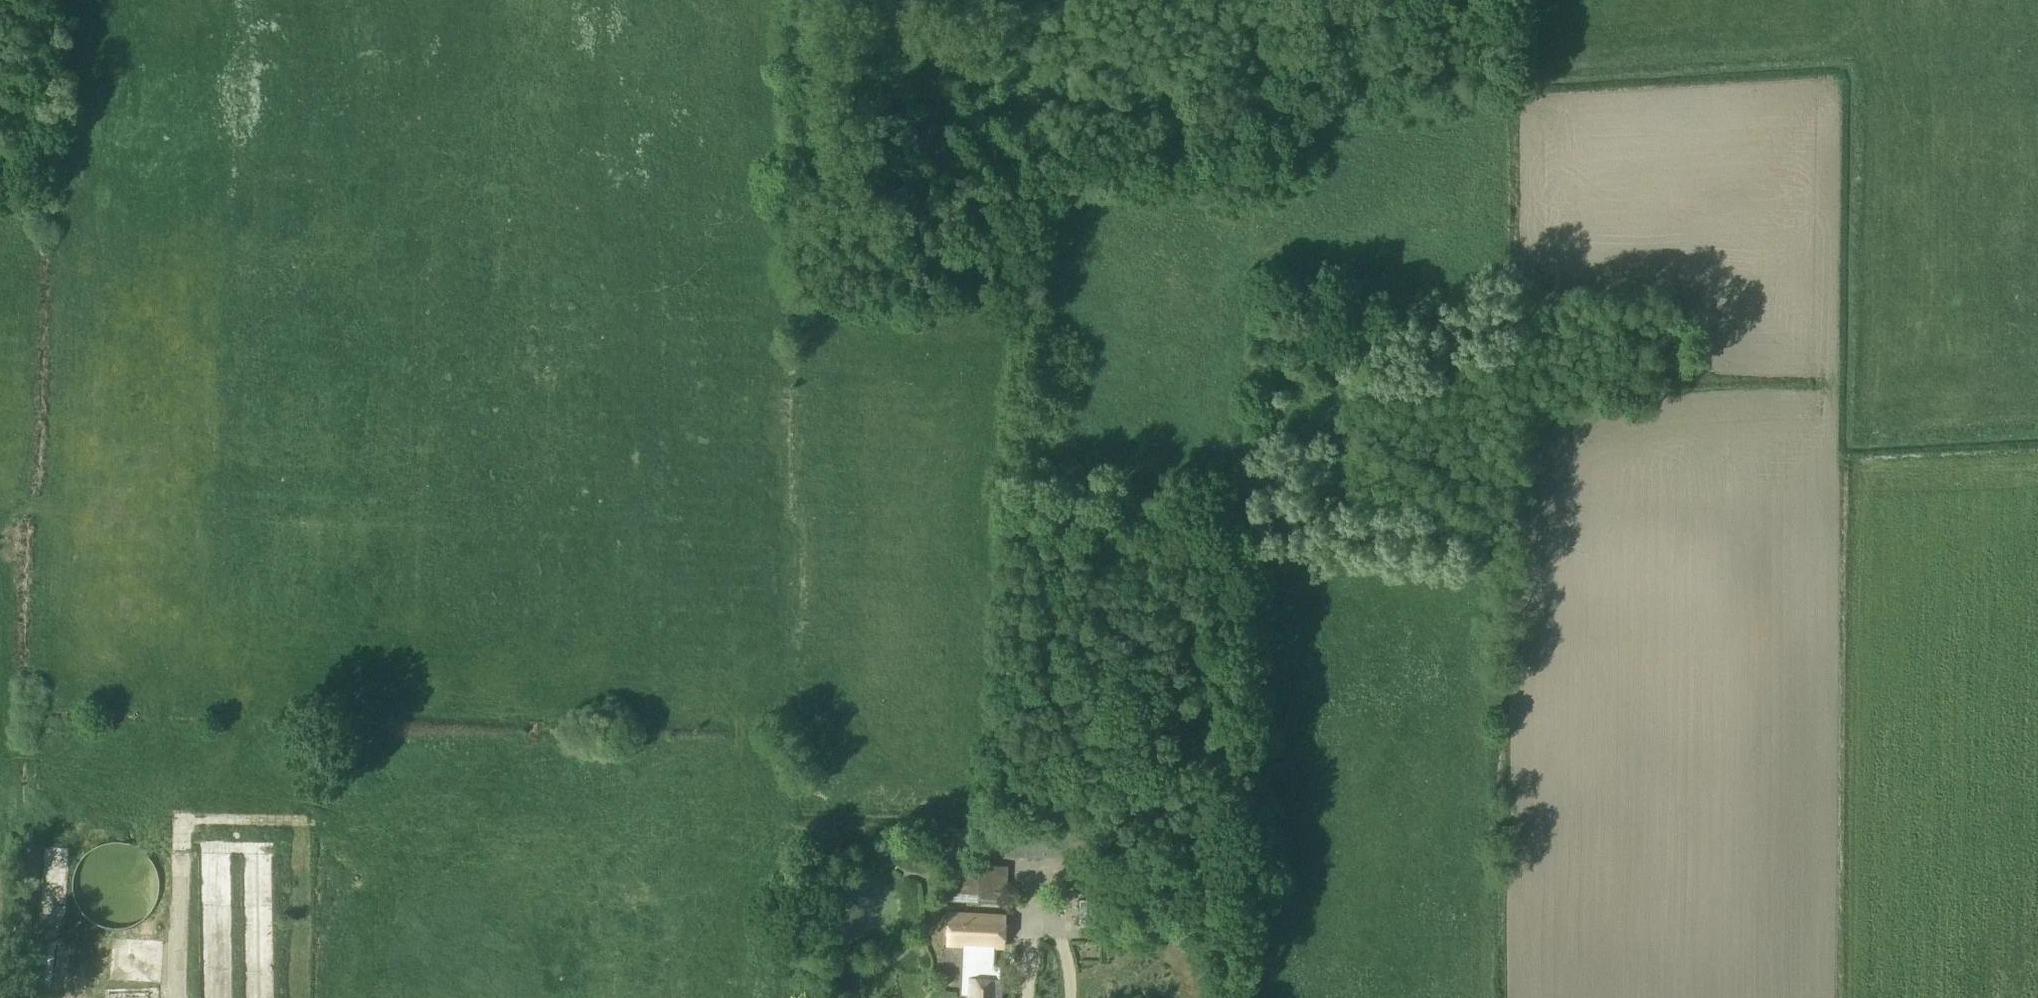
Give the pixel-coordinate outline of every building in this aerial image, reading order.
[(1096,822),(1015,822),(1015,863),(1096,863),(1096,822)] [(950,896),(950,899),(1005,901),(1005,898),(1006,867),(951,865),(950,896)] [(964,947),(994,949),(1003,949),(1005,917),(950,914),(949,914),(947,946),(964,947)] [(169,941),(111,941),(109,982),(168,985),(169,941)] [(971,995),(971,997),(999,997),(1000,980),(1001,965),(967,964),(966,977),(965,995),(971,995)] [(105,997),(160,997),(159,987),(105,988),(105,997)]
